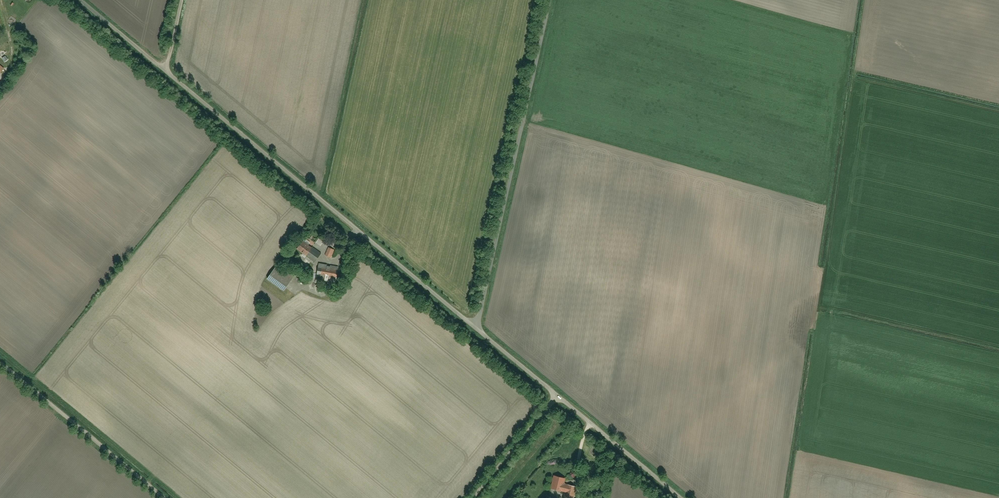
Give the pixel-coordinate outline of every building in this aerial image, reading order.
[(328,239),(321,235),(316,242),(323,247),(328,239)] [(323,255),(303,241),(296,250),(316,264),(323,255)] [(276,263),(266,277),(285,292),(295,278),(276,263)] [(340,268),(320,264),(318,270),(321,271),(319,279),(337,283),(340,268)] [(266,313),(258,308),(250,322),(258,327),(266,313)] [(556,474),(552,487),(567,491),(565,497),(574,497),(578,485),(566,482),(567,477),(556,474)]
